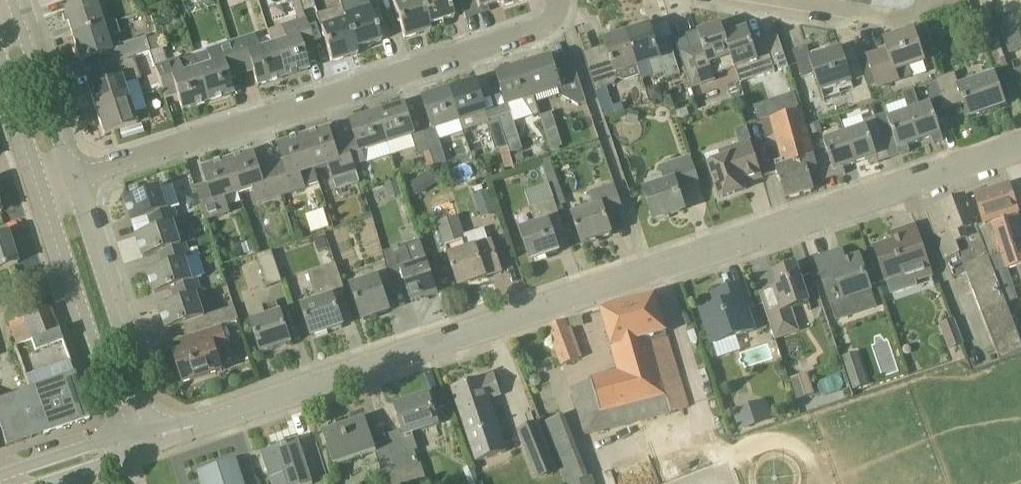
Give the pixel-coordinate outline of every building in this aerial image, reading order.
[(313,0),(299,0),(303,12),(316,8),(313,0)] [(345,20),(346,20),(356,50),(381,42),(369,8),(366,0),(342,0),(340,1),(342,6),(341,6),(341,7),(344,16),(345,20)] [(395,4),(393,5),(404,39),(430,31),(429,26),(420,0),(393,0),(395,4)] [(429,26),(453,18),(448,0),(420,0),(429,26)] [(483,8),(501,2),(501,0),(459,0),(464,14),(483,8)] [(102,25),(94,1),(64,10),(64,12),(65,11),(72,35),(72,36),(102,25)] [(345,20),(344,16),(341,7),(341,6),(317,14),(321,28),(320,29),(331,63),(357,54),(356,50),(346,20),(345,20)] [(987,7),(974,12),(977,22),(991,17),(987,7)] [(315,51),(306,20),(283,28),(288,41),(272,46),(283,78),(308,70),(301,48),(312,45),(314,51),(315,51)] [(133,57),(150,51),(146,39),(145,37),(117,46),(114,36),(120,34),(116,21),(103,26),(102,25),(72,36),(73,36),(76,45),(75,45),(80,61),(102,54),(106,66),(133,57)] [(725,36),(722,25),(698,32),(699,34),(686,38),(691,52),(681,56),(693,88),(703,85),(715,81),(714,76),(735,68),(732,58),(725,36)] [(669,38),(656,43),(650,26),(628,33),(639,67),(650,64),(654,77),(667,73),(665,68),(677,64),(669,38)] [(732,58),(735,68),(736,69),(750,65),(755,80),(790,68),(780,36),(765,41),(753,45),(747,29),(725,36),(732,58)] [(1003,34),(1006,44),(1020,39),(1020,38),(1018,29),(1003,34)] [(870,57),(869,57),(868,55),(859,58),(869,86),(878,83),(880,88),(912,77),(910,69),(925,64),(915,32),(884,42),(888,52),(870,57)] [(587,63),(587,65),(595,91),(615,84),(618,79),(625,82),(641,76),(639,68),(639,67),(628,33),(605,41),(610,57),(589,64),(588,63),(587,63)] [(157,36),(146,39),(150,51),(162,47),(158,36),(157,36)] [(253,37),(230,44),(238,69),(251,65),(253,72),(258,86),(283,78),(272,46),(269,36),(254,41),(253,37)] [(1006,44),(1009,54),(1020,50),(1020,39),(1006,44)] [(999,42),(983,48),(992,73),(1008,67),(999,42)] [(208,51),(192,56),(197,70),(207,102),(232,94),(228,80),(225,73),(237,69),(239,75),(240,75),(238,69),(230,44),(208,51)] [(855,49),(842,53),(841,49),(811,59),(807,46),(793,51),(802,79),(816,74),(825,100),(850,92),(855,106),(858,105),(873,100),(858,59),(855,49)] [(525,67),(540,115),(541,115),(535,98),(561,89),(563,97),(578,106),(587,103),(571,55),(552,61),(551,58),(525,67)] [(197,70),(192,56),(155,68),(165,99),(166,99),(164,92),(175,89),(178,96),(182,111),(207,102),(197,70)] [(106,66),(106,67),(94,71),(98,84),(88,87),(96,111),(128,101),(123,85),(141,79),(133,57),(106,66)] [(525,67),(498,75),(507,107),(528,100),(534,117),(540,115),(525,67)] [(955,73),(935,80),(941,95),(946,109),(964,102),(969,118),(1005,105),(994,75),(960,87),(955,73)] [(464,131),(487,124),(490,123),(489,121),(477,82),(450,91),(461,122),(464,131)] [(647,90),(651,102),(663,98),(660,86),(647,90)] [(423,129),(430,152),(443,148),(437,129),(461,122),(450,91),(424,99),(430,119),(421,122),(423,129)] [(769,102),(774,116),(800,108),(795,93),(769,102)] [(946,109),(941,95),(928,99),(930,105),(936,124),(938,124),(950,120),(946,109)] [(136,124),(150,120),(147,111),(133,115),(128,101),(96,111),(104,136),(136,125),(136,124)] [(418,156),(424,154),(430,152),(423,129),(413,132),(405,105),(378,114),(388,145),(412,137),(418,156)] [(938,124),(936,124),(930,105),(910,112),(920,142),(932,138),(934,144),(944,141),(938,124)] [(801,110),(771,119),(786,168),(777,170),(786,200),(815,191),(810,174),(819,171),(801,110)] [(627,121),(638,123),(640,113),(629,111),(627,121)] [(920,142),(910,112),(889,119),(887,114),(876,118),(884,142),(894,139),(901,156),(910,152),(908,146),(920,142)] [(348,141),(356,165),(367,162),(364,153),(388,145),(378,114),(352,122),(357,138),(348,141)] [(512,114),(499,118),(509,148),(511,153),(523,149),(512,114)] [(490,123),(487,124),(497,152),(500,151),(509,148),(499,118),(489,121),(490,123)] [(876,118),(864,122),(855,125),(857,131),(845,135),(856,164),(867,160),(870,166),(879,163),(874,146),(884,142),(876,118)] [(141,123),(136,125),(117,131),(121,141),(144,133),(141,123)] [(813,136),(823,132),(820,123),(810,127),(813,136)] [(748,128),(747,126),(735,129),(739,142),(751,139),(748,128)] [(551,150),(559,148),(563,147),(557,127),(545,131),(551,150)] [(336,151),(330,129),(305,137),(315,171),(330,166),(337,189),(361,181),(356,165),(348,141),(346,141),(348,148),(336,151)] [(856,164),(845,135),(824,142),(828,154),(817,159),(821,170),(832,166),(836,177),(846,174),(844,168),(856,164)] [(279,145),(287,167),(275,171),(283,196),(307,188),(303,175),(315,171),(305,137),(279,145)] [(763,179),(750,141),(705,156),(719,199),(746,190),(744,181),(761,175),(762,179),(763,179)] [(509,148),(500,151),(506,169),(515,166),(511,153),(509,148)] [(559,148),(551,150),(554,157),(562,155),(559,148)] [(429,169),(435,167),(430,152),(424,154),(429,169)] [(261,175),(254,153),(230,161),(240,194),(255,190),(260,203),(283,196),(275,171),(273,164),(271,165),(273,171),(261,175)] [(523,153),(514,156),(517,164),(525,161),(523,153)] [(678,190),(700,182),(691,158),(662,168),(667,183),(644,191),(654,220),(685,210),(678,190)] [(240,194),(230,161),(204,170),(208,184),(196,188),(207,220),(198,222),(201,231),(210,229),(207,220),(231,212),(226,199),(240,194)] [(418,197),(438,184),(429,171),(410,184),(418,197)] [(385,184),(389,198),(402,195),(397,180),(385,184)] [(138,185),(129,187),(132,197),(141,194),(138,185)] [(551,227),(562,223),(549,185),(526,192),(537,225),(522,230),(533,261),(559,252),(551,227)] [(607,217),(611,215),(612,220),(625,216),(614,185),(595,192),(589,194),(594,207),(572,215),(582,245),(613,234),(607,217)] [(1009,186),(966,201),(989,259),(990,259),(1000,256),(1005,271),(1017,267),(1020,279),(1020,221),(1009,186)] [(157,229),(174,224),(179,222),(174,209),(180,207),(174,187),(163,190),(163,188),(125,200),(132,222),(153,215),(157,229)] [(477,194),(484,213),(496,209),(490,190),(477,194)] [(966,201),(965,197),(927,211),(942,254),(952,280),(967,275),(982,314),(1000,361),(1020,353),(1020,341),(1007,304),(990,259),(989,259),(966,201)] [(308,215),(313,231),(330,226),(325,210),(308,215)] [(491,242),(466,250),(461,234),(462,233),(457,217),(438,224),(459,286),(501,272),(491,242)] [(174,224),(157,229),(136,236),(143,258),(164,251),(169,265),(186,260),(190,259),(186,244),(181,245),(174,224)] [(915,227),(896,233),(898,238),(894,239),(894,242),(875,249),(886,282),(912,273),(915,281),(931,275),(915,227)] [(0,236),(0,269),(17,264),(8,233),(0,236)] [(314,240),(318,253),(329,249),(325,236),(314,240)] [(438,294),(421,240),(383,253),(387,262),(394,288),(406,284),(412,303),(438,294)] [(242,245),(245,255),(255,251),(252,242),(242,245)] [(200,255),(201,255),(199,247),(188,250),(190,259),(200,255)] [(272,251),(257,256),(267,288),(283,283),(272,251)] [(871,291),(860,257),(838,264),(834,254),(816,260),(829,300),(831,299),(837,320),(876,307),(871,291)] [(197,279),(193,281),(186,260),(169,265),(148,272),(155,294),(176,287),(180,301),(197,295),(202,294),(197,279)] [(383,292),(394,288),(387,262),(375,266),(377,273),(365,277),(366,282),(352,287),(363,320),(390,311),(383,292)] [(334,297),(346,293),(336,265),(308,274),(318,302),(302,307),(312,337),(344,326),(334,297)] [(792,308),(809,303),(797,266),(774,274),(778,286),(759,292),(776,341),(800,332),(792,308)] [(748,312),(752,310),(744,284),(724,291),(726,297),(716,300),(718,307),(703,312),(714,345),(754,332),(748,312)] [(192,336),(196,335),(214,329),(220,327),(239,321),(235,307),(204,317),(197,295),(180,301),(160,307),(167,329),(187,322),(192,336)] [(666,333),(667,333),(656,296),(601,311),(617,371),(590,379),(605,431),(688,408),(666,333)] [(280,313),(276,302),(262,307),(266,318),(252,323),(262,354),(291,344),(280,313)] [(57,330),(49,309),(8,324),(16,346),(57,330)] [(955,319),(940,325),(950,350),(964,344),(955,319)] [(580,359),(572,336),(566,320),(548,326),(554,345),(562,366),(580,359)] [(216,353),(227,349),(220,327),(214,329),(196,335),(200,346),(175,354),(184,383),(222,371),(216,353)] [(13,347),(28,389),(29,389),(45,434),(90,418),(57,330),(16,346),(13,347)] [(858,353),(843,357),(853,391),(869,386),(858,353)] [(809,374),(791,379),(797,400),(815,394),(809,374)] [(489,400),(502,396),(495,375),(482,379),(482,378),(452,388),(468,436),(477,462),(507,452),(489,400)] [(28,389),(21,391),(21,393),(0,399),(0,428),(6,447),(45,434),(29,389),(28,389)] [(418,451),(412,434),(438,425),(429,396),(396,407),(404,430),(386,436),(402,483),(428,483),(421,464),(419,465),(415,452),(418,451)] [(766,399),(732,411),(740,431),(773,420),(766,399)] [(542,423),(566,483),(595,483),(592,475),(589,476),(565,415),(542,423)] [(386,436),(373,440),(365,416),(364,417),(364,418),(352,423),(351,421),(350,421),(350,423),(338,427),(336,422),(335,422),(336,427),(323,432),(334,467),(376,454),(383,477),(386,483),(402,483),(386,436)] [(539,422),(518,430),(538,480),(559,472),(539,422)] [(273,449),(272,445),(271,445),(272,449),(255,455),(255,456),(261,454),(269,479),(284,474),(287,483),(312,483),(313,483),(299,440),(273,449)] [(201,472),(205,483),(244,483),(236,461),(201,472)] [(608,474),(597,478),(600,483),(612,483),(608,474)]
